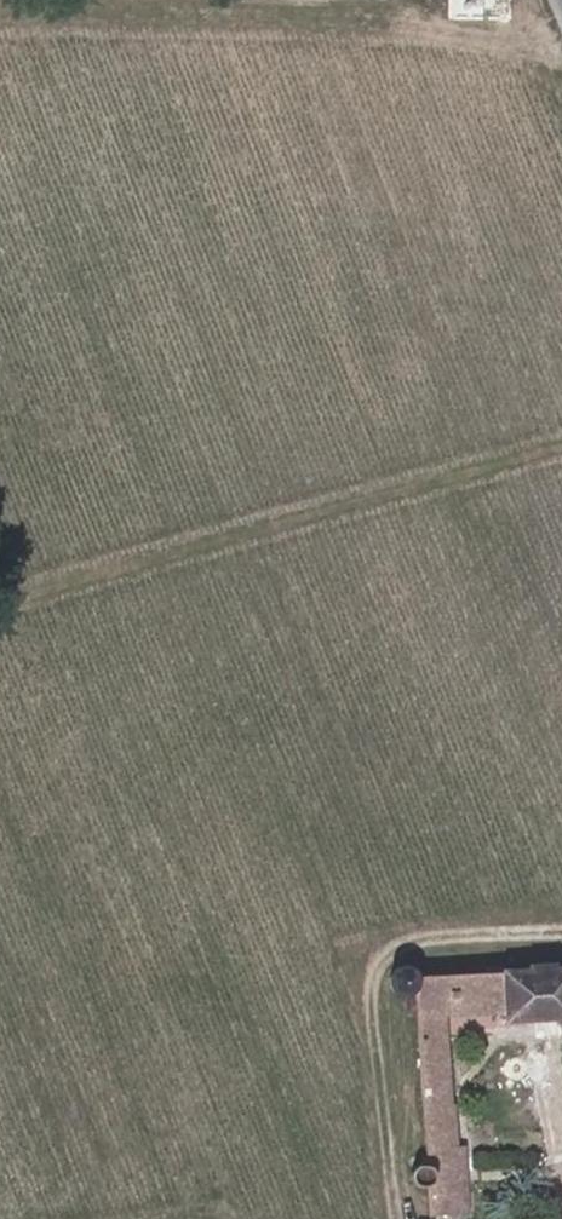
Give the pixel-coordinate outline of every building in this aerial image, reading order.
[(503,972),(503,975),(416,979),(415,974),(410,970),(404,968),(399,969),(395,973),(391,979),(391,986),(394,991),(401,994),(407,993),(408,1012),(418,1012),(429,1169),(423,1167),(418,1168),(415,1171),(414,1175),(414,1179),(415,1181),(417,1183),(422,1185),(426,1185),(430,1181),(432,1213),(466,1210),(462,1149),(456,1150),(452,1107),(450,1107),(444,1015),(505,1012),(506,1021),(561,1018),(561,969),(503,972)]
